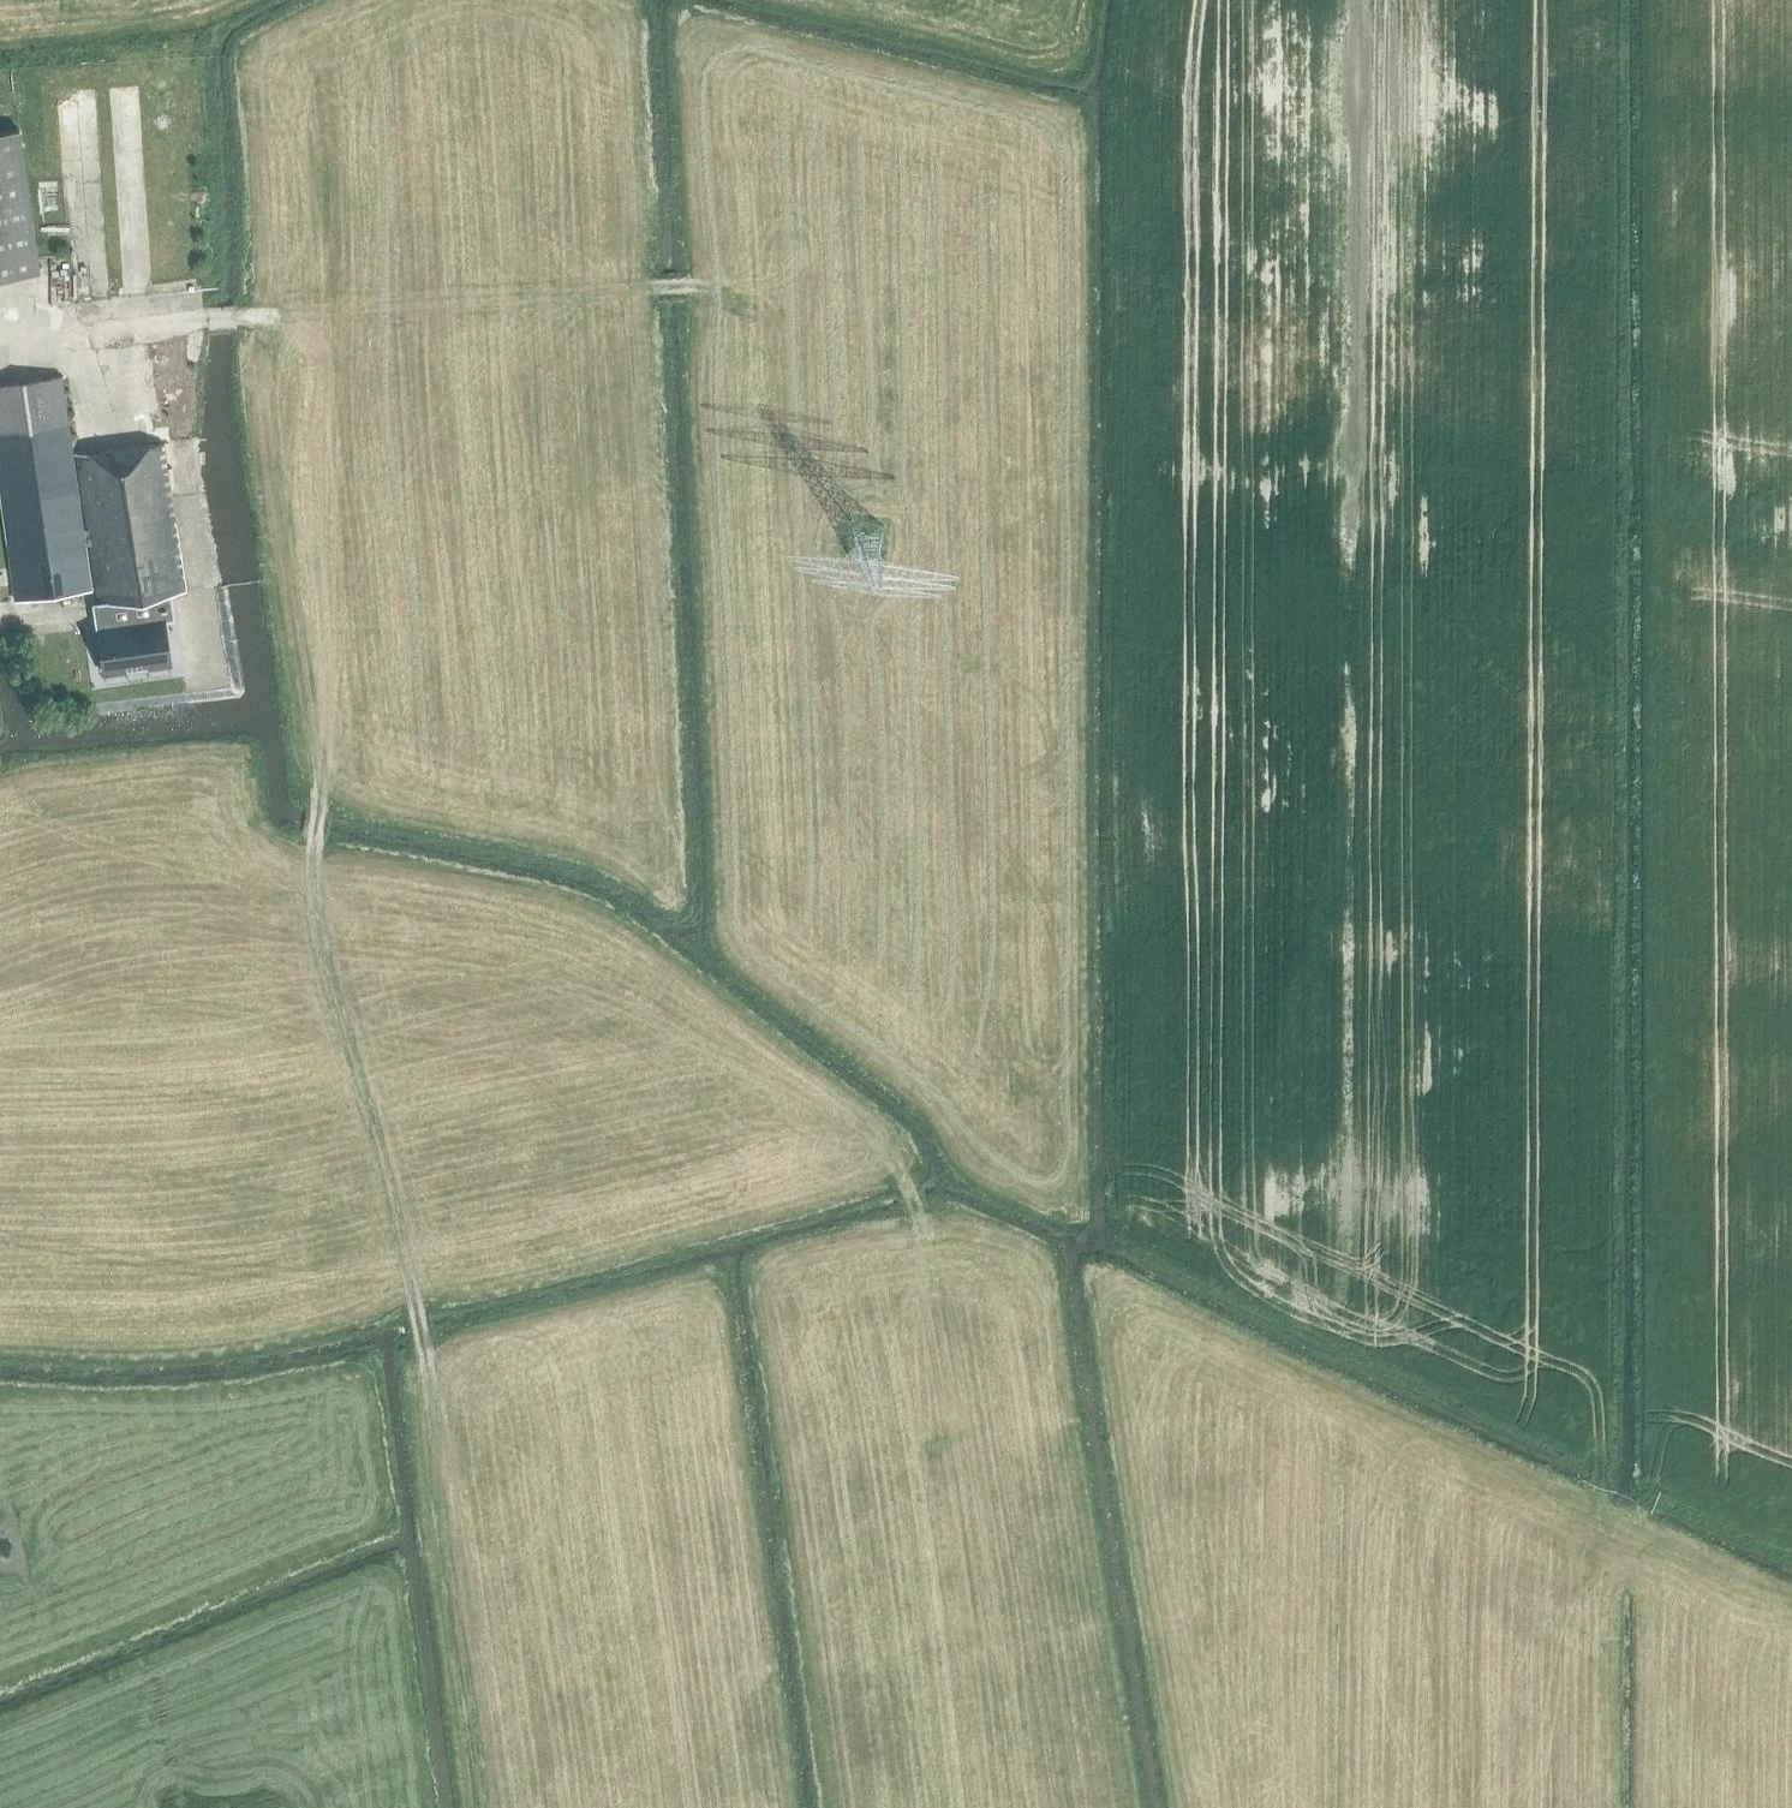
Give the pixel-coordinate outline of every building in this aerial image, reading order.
[(20,129),(0,132),(0,277),(40,271),(20,129)] [(153,429),(155,444),(76,455),(86,530),(83,530),(61,376),(0,385),(0,498),(15,601),(91,590),(85,544),(89,544),(97,602),(99,601),(101,619),(126,616),(127,629),(125,629),(128,648),(152,645),(155,664),(192,659),(185,608),(180,609),(178,594),(184,593),(163,443),(180,441),(177,418),(152,421),(153,429)]
